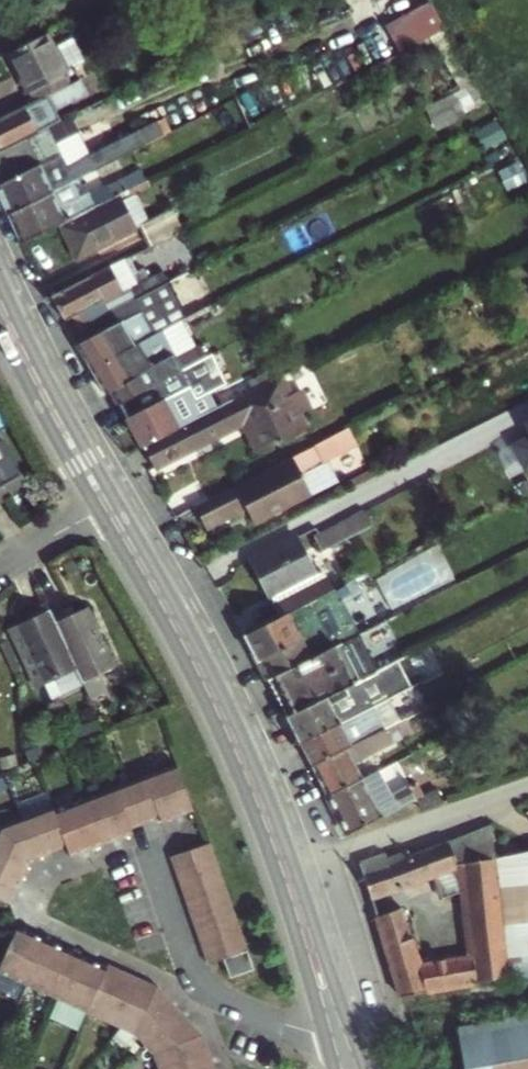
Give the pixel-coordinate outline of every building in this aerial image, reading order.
[(400,48),(449,29),(437,0),(389,18),(400,48)] [(52,49),(46,36),(9,54),(29,94),(32,93),(36,102),(53,93),(70,85),(67,79),(71,78),(82,65),(70,40),(52,49)] [(35,135),(38,133),(33,123),(87,94),(80,80),(70,85),(53,93),(36,102),(0,120),(0,152),(35,135)] [(479,80),(450,95),(461,114),(492,99),(489,95),(479,80)] [(103,101),(56,123),(63,138),(110,115),(103,101)] [(0,185),(0,196),(9,215),(69,185),(95,172),(88,159),(67,169),(47,128),(38,133),(35,135),(0,152),(0,179),(2,183),(0,185)] [(73,160),(95,147),(83,128),(61,141),(73,160)] [(76,199),(69,185),(9,215),(22,243),(60,225),(108,201),(103,190),(84,199),(83,196),(76,199)] [(108,201),(60,225),(77,260),(131,234),(117,206),(144,193),(140,185),(108,201)] [(140,225),(151,247),(177,234),(166,212),(140,225)] [(69,319),(127,290),(176,266),(172,257),(122,282),(114,265),(53,296),(66,321),(69,319)] [(75,331),(133,302),(127,290),(69,319),(75,331)] [(160,304),(139,314),(82,344),(77,346),(92,370),(134,349),(127,336),(183,309),(176,296),(160,304)] [(82,344),(139,314),(133,302),(75,331),(82,344)] [(127,336),(134,349),(163,334),(189,322),(183,309),(127,336)] [(120,402),(207,358),(201,347),(177,360),(163,334),(134,349),(92,370),(106,394),(114,390),(120,402)] [(292,360),(289,355),(280,359),(283,365),(292,360)] [(120,402),(129,418),(211,380),(222,375),(212,356),(207,358),(120,402)] [(227,385),(222,375),(211,380),(217,390),(227,385)] [(187,425),(145,446),(157,466),(198,445),(246,423),(261,453),(311,429),(303,415),(313,409),(303,389),(293,394),(284,376),(267,384),(237,400),(245,417),(197,444),(187,425)] [(143,446),(145,446),(187,425),(193,421),(185,406),(209,394),(217,390),(211,380),(129,418),(143,446)] [(185,406),(193,421),(217,409),(209,394),(185,406)] [(245,417),(237,400),(217,409),(193,421),(187,425),(197,444),(245,417)] [(349,432),(314,449),(316,452),(309,456),(315,466),(326,490),(338,484),(327,463),(322,466),(319,460),(354,442),(349,432)] [(515,443),(527,469),(527,436),(515,443)] [(1,486),(20,475),(1,440),(0,441),(0,486),(1,486)] [(244,508),(246,511),(255,527),(311,497),(326,490),(315,466),(309,456),(254,483),(262,498),(244,508)] [(254,483),(198,511),(206,527),(232,514),(234,518),(246,511),(244,508),(262,498),(254,483)] [(341,542),(371,527),(365,514),(334,529),(341,542)] [(322,552),(341,542),(334,529),(316,539),(322,552)] [(253,563),(269,597),(314,574),(297,539),(253,563)] [(414,594),(455,577),(442,544),(401,561),(414,594)] [(314,574),(269,597),(273,605),(318,581),(314,574)] [(337,581),(340,587),(344,585),(347,583),(345,577),(337,581)] [(324,578),(318,581),(273,605),(279,618),(332,591),(324,578)] [(332,591),(279,618),(243,636),(258,665),(268,684),(337,649),(343,645),(357,638),(339,604),(341,595),(347,592),(344,585),(340,587),(332,591)] [(83,684),(82,682),(50,616),(44,604),(24,612),(27,620),(15,626),(50,701),(83,684)] [(50,616),(82,682),(113,667),(86,607),(73,613),(70,607),(50,616)] [(361,681),(343,645),(337,649),(355,684),(361,681)] [(287,719),(355,684),(337,649),(268,684),(287,719)] [(361,681),(355,684),(287,719),(301,746),(360,715),(355,703),(385,688),(388,693),(419,675),(410,656),(361,681)] [(355,703),(360,715),(372,709),(391,699),(388,693),(385,688),(355,703)] [(360,715),(301,746),(312,767),(383,730),(372,709),(360,715)] [(312,767),(327,797),(360,780),(353,764),(389,743),(383,730),(312,767)] [(145,822),(159,817),(161,821),(192,810),(174,765),(129,782),(83,799),(52,811),(49,802),(16,813),(0,819),(0,899),(9,903),(23,874),(29,861),(33,859),(65,847),(69,856),(100,844),(132,832),(130,828),(145,822)] [(347,835),(388,815),(416,802),(408,787),(388,797),(377,775),(376,772),(360,780),(327,797),(347,835)] [(421,812),(441,804),(435,793),(416,802),(421,812)] [(496,891),(491,860),(487,827),(444,845),(410,859),(407,854),(385,861),(383,856),(358,864),(369,900),(390,895),(425,880),(437,900),(459,893),(468,956),(421,969),(420,963),(412,965),(395,914),(375,919),(400,997),(507,977),(496,891)] [(169,856),(190,917),(195,933),(206,964),(221,958),(227,977),(252,969),(209,843),(169,856)] [(496,891),(507,977),(527,978),(527,855),(491,860),(496,891)] [(119,1023),(136,1032),(136,1035),(145,1045),(154,1055),(158,1054),(163,1067),(159,1068),(160,1068),(214,1068),(207,1050),(202,1037),(197,1039),(188,1029),(193,1025),(180,1011),(166,995),(161,999),(152,988),(154,984),(141,978),(118,968),(115,973),(105,968),(75,955),(49,943),(46,941),(15,928),(0,960),(0,973),(26,985),(56,999),(85,1012),(117,1027),(119,1023)] [(452,1046),(457,1068),(527,1068),(527,1032),(452,1046)]
